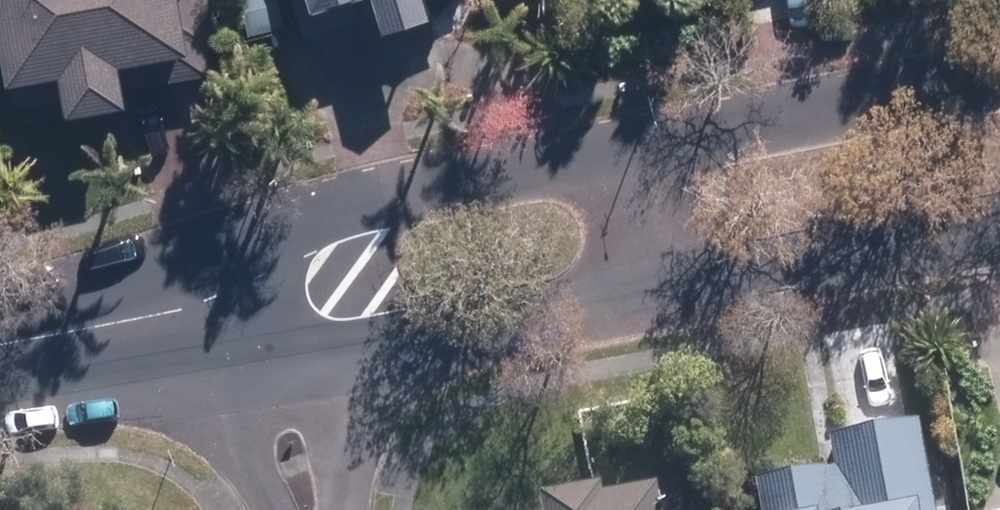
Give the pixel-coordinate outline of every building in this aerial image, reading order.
[(3,68),(80,60),(80,94),(144,88),(141,49),(182,41),(185,74),(229,67),(219,0),(0,0),(0,46),(3,68)] [(395,17),(450,1),(450,0),(390,0),(395,17)] [(935,411),(836,425),(841,459),(763,473),(769,509),(950,509),(935,411)] [(555,479),(558,509),(684,509),(680,466),(555,479)]
